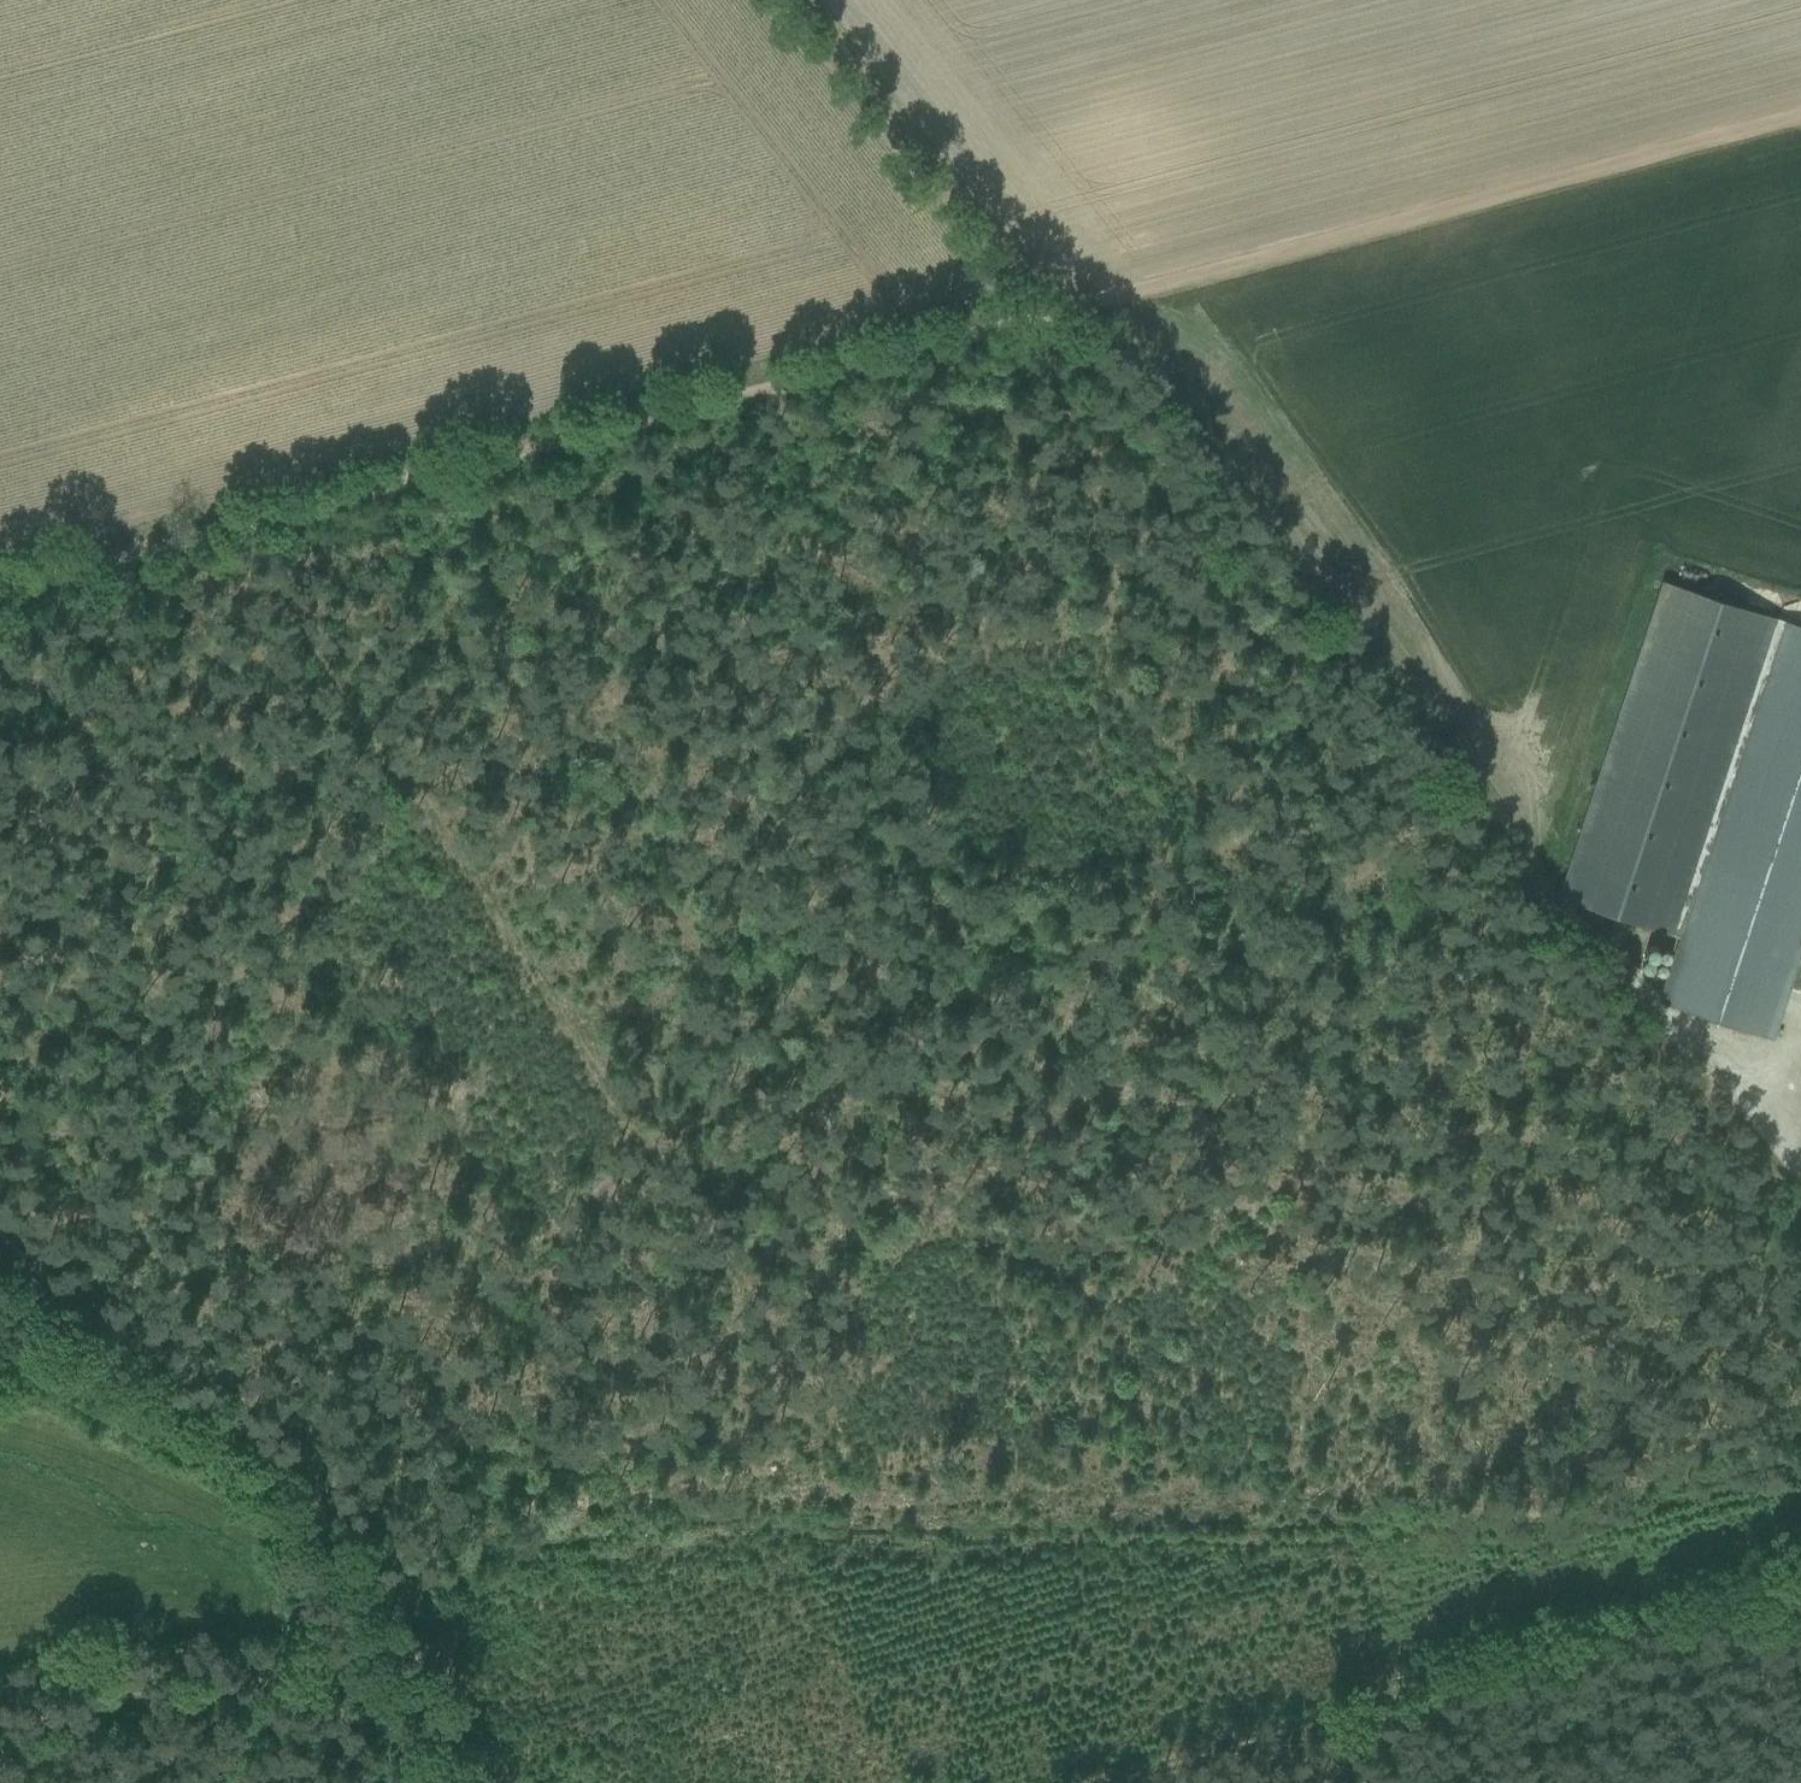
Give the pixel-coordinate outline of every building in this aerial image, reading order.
[(1661,579),(1557,896),(1678,938),(1658,999),(1772,1037),(1789,987),(1800,991),(1800,625),(1661,579)]
